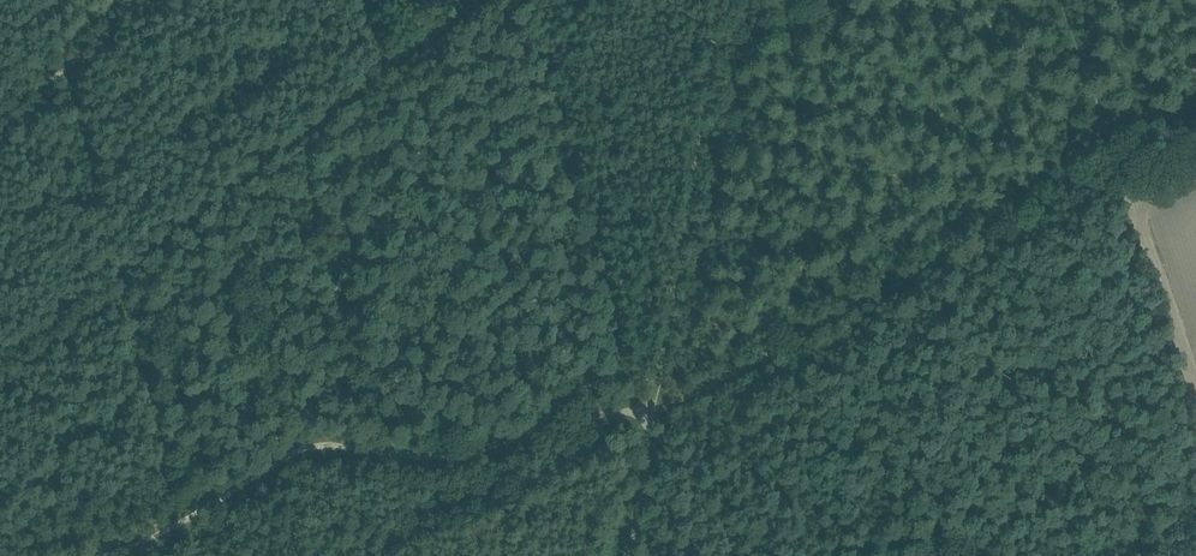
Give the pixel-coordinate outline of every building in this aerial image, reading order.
[(997,516),(999,525),(1012,522),(1010,513),(997,516)]
